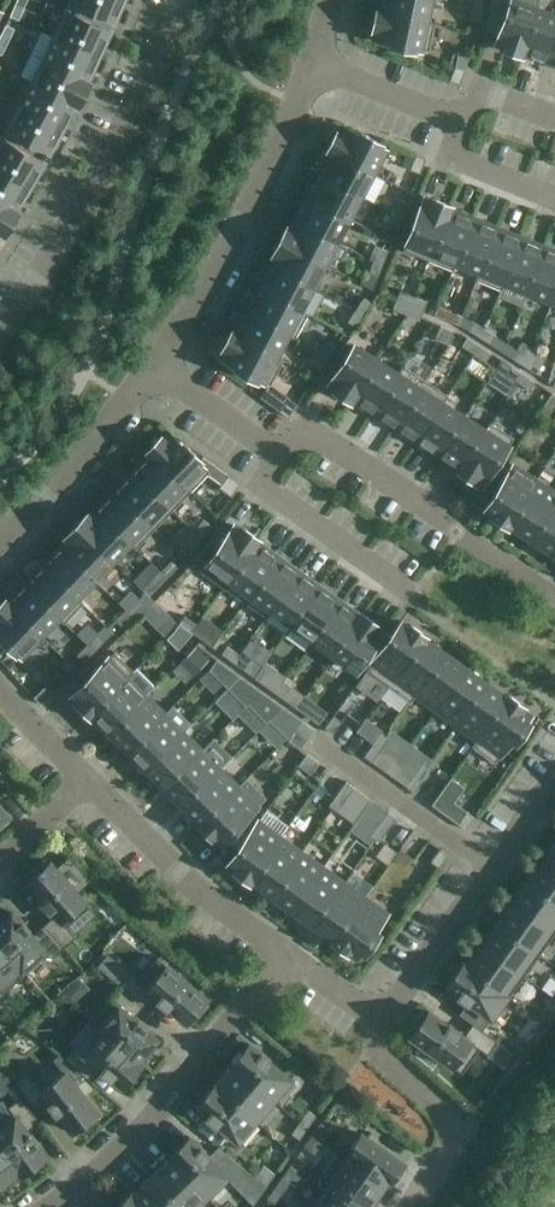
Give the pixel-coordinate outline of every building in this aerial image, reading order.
[(124,0),(72,0),(70,4),(115,22),(124,0)] [(380,12),(377,11),(377,12),(435,24),(435,23),(426,21),(431,0),(382,0),(380,12)] [(487,25),(486,30),(499,34),(511,0),(492,0),(487,25)] [(537,8),(514,0),(511,0),(496,44),(504,47),(503,49),(521,56),(537,8)] [(19,20),(25,7),(16,3),(10,16),(19,20)] [(483,8),(473,6),(470,20),(480,22),(483,8)] [(554,36),(554,15),(537,8),(521,56),(522,56),(523,53),(546,61),(554,36)] [(99,57),(111,32),(67,11),(55,37),(99,57)] [(435,24),(377,12),(373,31),(376,31),(374,40),(392,43),(392,46),(414,51),(415,48),(429,51),(435,24)] [(15,29),(6,24),(0,37),(8,42),(15,29)] [(546,61),(554,65),(554,36),(546,61)] [(8,42),(0,37),(0,54),(2,55),(8,42)] [(88,80),(99,57),(55,37),(45,60),(91,83),(91,82),(88,80)] [(79,106),(91,83),(45,60),(33,82),(79,106)] [(456,66),(450,80),(460,84),(466,70),(456,66)] [(33,82),(26,78),(13,101),(64,128),(76,105),(78,107),(79,106),(33,82)] [(64,128),(13,101),(13,102),(21,106),(8,130),(50,153),(64,128)] [(329,149),(373,173),(386,148),(380,146),(382,143),(362,133),(360,135),(344,126),(340,134),(337,133),(329,149)] [(3,139),(0,144),(0,171),(30,188),(44,164),(3,139)] [(373,173),(329,149),(328,150),(330,152),(319,174),(361,196),(373,173)] [(416,155),(410,169),(420,173),(426,159),(416,155)] [(0,171),(0,201),(19,212),(20,212),(17,210),(30,188),(0,171)] [(361,196),(319,174),(307,197),(349,219),(361,196)] [(349,219),(307,197),(295,220),(337,242),(349,219)] [(428,260),(450,206),(433,199),(432,201),(424,198),(403,250),(428,260)] [(393,213),(403,217),(408,203),(399,199),(393,213)] [(0,201),(0,231),(5,235),(19,212),(0,201)] [(453,270),(473,218),(451,209),(452,206),(450,206),(428,260),(453,270)] [(403,217),(393,213),(388,226),(397,230),(403,217)] [(477,280),(498,228),(473,218),(453,270),(454,271),(457,263),(479,271),(475,279),(477,280)] [(337,242),(295,220),(290,229),(287,227),(280,241),(324,265),(337,242)] [(501,290),(522,238),(498,228),(477,280),(501,290)] [(528,291),(546,248),(522,238),(501,290),(502,290),(505,282),(528,291)] [(324,265),(280,241),(273,255),(275,257),(270,266),(312,288),(324,265)] [(374,261),(383,265),(389,251),(375,245),(370,259),(374,261)] [(554,294),(554,251),(546,248),(528,291),(552,301),(554,294)] [(383,265),(374,261),(369,274),(378,278),(383,265)] [(312,288),(270,266),(258,289),(308,315),(308,314),(301,310),(312,288)] [(308,315),(258,289),(246,312),(296,338),(308,315)] [(397,300),(410,306),(414,297),(400,291),(397,300)] [(356,310),(364,315),(372,303),(364,297),(356,310)] [(410,306),(424,311),(427,302),(414,297),(410,306)] [(406,315),(410,306),(397,300),(393,309),(406,315)] [(420,320),(424,311),(410,306),(406,315),(420,320)] [(434,315),(447,320),(450,311),(438,306),(434,315)] [(364,315),(356,310),(348,322),(356,327),(364,315)] [(447,320),(459,325),(463,316),(450,311),(447,320)] [(296,338),(246,312),(235,334),(232,332),(232,333),(284,361),(284,360),(276,356),(287,335),(295,339),(296,338)] [(479,337),(485,329),(472,321),(467,329),(479,337)] [(391,325),(384,337),(400,346),(406,333),(391,325)] [(454,331),(441,326),(435,339),(449,345),(454,331)] [(492,345),(497,337),(485,329),(479,337),(492,345)] [(284,361),(232,333),(223,350),(225,351),(221,359),(238,368),(237,370),(257,381),(258,378),(271,385),(284,361)] [(474,354),(479,346),(467,338),(462,346),(474,354)] [(320,351),(329,357),(336,345),(328,339),(320,351)] [(524,366),(529,358),(534,349),(522,341),(512,358),(524,366)] [(334,391),(350,402),(377,360),(354,345),(329,384),(336,389),(334,391)] [(479,346),(474,354),(486,362),(491,354),(479,346)] [(320,369),(329,357),(320,351),(316,349),(308,361),(320,369)] [(536,374),(541,365),(547,358),(534,349),(529,358),(524,366),(536,374)] [(377,360),(350,402),(351,402),(353,400),(373,413),(404,366),(403,366),(398,373),(377,360)] [(404,366),(373,413),(395,428),(426,381),(404,366)] [(518,382),(523,374),(511,366),(506,374),(518,382)] [(523,374),(518,382),(530,390),(535,382),(523,374)] [(426,381),(395,428),(417,442),(448,395),(426,381)] [(554,406),(554,395),(552,393),(544,405),(552,410),(554,406)] [(448,395),(417,442),(439,456),(465,416),(444,403),(449,395),(448,395)] [(297,405),(289,399),(280,411),(289,417),(297,405)] [(465,416),(439,456),(460,469),(458,472),(459,472),(491,423),(490,422),(485,430),(465,416)] [(491,423),(459,472),(475,483),(477,480),(484,485),(514,438),(491,423)] [(148,451),(191,491),(210,472),(199,462),(201,460),(185,444),(183,446),(170,433),(164,439),(162,437),(148,451)] [(133,471),(173,510),(191,491),(148,451),(148,452),(150,454),(133,471)] [(507,526),(536,480),(513,466),(486,509),(494,514),(492,517),(507,526)] [(115,490),(155,529),(173,510),(133,471),(115,490)] [(232,496),(241,484),(228,475),(219,487),(232,496)] [(507,526),(508,527),(509,525),(530,538),(554,500),(554,493),(536,480),(507,526)] [(97,509),(137,548),(155,529),(115,490),(97,509)] [(530,538),(552,552),(554,548),(554,500),(530,538)] [(76,526),(113,560),(130,543),(136,549),(137,548),(97,509),(89,516),(87,514),(76,526)] [(203,537),(211,525),(203,519),(195,531),(203,537)] [(192,565),(223,588),(258,539),(243,528),(241,530),(234,525),(227,535),(218,529),(192,565)] [(61,547),(95,579),(113,560),(76,526),(65,537),(68,539),(61,547)] [(194,549),(203,537),(195,531),(186,543),(194,549)] [(245,602),(278,556),(258,542),(259,539),(258,539),(223,588),(224,587),(245,602)] [(43,565),(83,604),(84,603),(77,597),(95,579),(61,547),(43,565)] [(278,556),(245,602),(266,617),(299,571),(278,556)] [(168,578),(178,567),(171,560),(161,571),(168,578)] [(24,584),(65,623),(83,604),(43,565),(24,584)] [(158,588),(168,578),(161,571),(151,581),(158,588)] [(299,571),(266,617),(267,618),(272,611),(292,625),(320,587),(299,571)] [(4,601),(41,635),(58,618),(64,624),(65,623),(24,584),(7,602),(5,600),(4,601)] [(320,587),(292,625),(314,640),(341,602),(320,587)] [(4,601),(0,605),(0,634),(1,635),(0,636),(0,638),(15,653),(17,651),(22,655),(41,635),(4,601)] [(165,611),(155,601),(148,608),(158,618),(165,611)] [(341,602),(314,640),(335,655),(364,615),(363,614),(361,616),(341,602)] [(136,620),(146,609),(140,603),(129,613),(136,620)] [(116,620),(126,630),(136,620),(129,613),(126,610),(116,620)] [(197,624),(185,615),(179,623),(191,632),(197,624)] [(364,615),(335,655),(357,671),(384,633),(377,628),(379,625),(364,615)] [(389,686),(425,635),(411,625),(409,627),(401,621),(366,670),(389,686)] [(186,640),(191,632),(179,623),(173,631),(186,640)] [(203,640),(208,632),(197,624),(191,632),(203,640)] [(94,652),(105,641),(98,634),(88,645),(94,652)] [(410,701),(445,652),(425,638),(426,636),(425,635),(389,686),(410,701)] [(84,662),(94,652),(88,645),(77,655),(84,662)] [(180,662),(180,663),(193,675),(209,659),(196,646),(180,662)] [(239,654),(228,646),(222,654),(234,662),(239,654)] [(245,671),(251,663),(254,659),(242,651),(239,654),(234,662),(245,671)] [(89,716),(134,671),(115,652),(72,695),(79,701),(77,703),(89,716)] [(445,652),(410,701),(411,702),(416,695),(436,710),(466,668),(445,652)] [(85,681),(108,659),(102,654),(80,676),(85,681)] [(223,676),(229,668),(217,659),(211,667),(223,676)] [(266,686),(272,678),(278,670),(266,661),(263,666),(254,677),(264,684),(266,686)] [(169,664),(153,682),(165,693),(181,676),(169,664)] [(466,668),(436,710),(457,725),(487,683),(466,668)] [(110,732),(146,696),(129,678),(135,672),(134,671),(89,716),(90,717),(92,715),(110,732)] [(259,690),(248,682),(242,690),(254,698),(259,690)] [(487,683),(457,725),(477,739),(472,746),(473,747),(510,696),(509,695),(507,697),(487,683)] [(293,693),(282,685),(276,693),(288,701),(293,693)] [(52,694),(45,686),(34,697),(41,705),(52,694)] [(271,699),(259,690),(254,698),(266,707),(271,699)] [(168,706),(183,716),(192,703),(177,693),(168,706)] [(128,751),(165,714),(146,696),(110,732),(128,751)] [(297,708),(311,718),(320,706),(305,696),(297,708)] [(510,696),(473,747),(495,763),(512,739),(516,742),(530,723),(526,720),(530,714),(523,708),(524,706),(510,696)] [(294,733),(297,729),(303,721),(291,713),(282,724),(294,733)] [(147,769),(183,732),(165,714),(128,751),(147,769)] [(333,734),(341,722),(334,716),(325,728),(333,734)] [(356,731),(373,744),(381,732),(383,730),(366,718),(356,731)] [(306,741),(309,738),(314,730),(303,721),(297,729),(294,733),(306,741)] [(165,787),(201,751),(183,732),(147,769),(165,787)] [(381,750),(389,738),(381,732),(373,744),(381,750)] [(372,762),(381,750),(373,744),(364,756),(372,762)] [(184,806),(220,769),(201,751),(165,787),(184,806)] [(310,774),(319,762),(307,754),(298,766),(310,774)] [(423,780),(432,769),(424,763),(415,775),(423,780)] [(220,769),(184,806),(201,823),(199,825),(200,826),(238,787),(220,769)] [(415,792),(423,780),(415,775),(407,787),(415,792)] [(466,830),(475,817),(455,802),(465,787),(451,777),(432,805),(466,830)] [(215,837),(221,843),(258,807),(267,798),(247,778),(238,787),(200,826),(213,839),(215,837)] [(346,799),(354,788),(346,782),(338,794),(346,799)] [(337,811),(346,799),(338,794),(329,805),(337,811)] [(0,805),(0,829),(8,821),(5,817),(8,814),(0,805)] [(388,830),(396,818),(388,812),(380,824),(388,830)] [(249,881),(280,837),(258,821),(228,863),(236,869),(234,871),(249,881)] [(379,842),(388,830),(380,824),(371,836),(379,842)] [(271,894),(302,852),(280,837),(249,881),(250,882),(251,880),(271,894)] [(541,860),(554,870),(554,840),(541,860)] [(448,855),(446,854),(440,849),(431,861),(439,867),(448,855)] [(406,867),(412,857),(401,850),(394,859),(406,867)] [(302,852),(271,894),(293,909),(323,867),(302,852)] [(541,860),(526,881),(554,902),(554,870),(541,860)] [(90,907),(50,862),(47,865),(44,861),(27,876),(30,880),(27,883),(42,900),(41,902),(50,911),(51,910),(56,915),(44,925),(64,948),(76,937),(67,928),(90,907)] [(323,867),(293,909),(314,925),(344,883),(323,867)] [(526,881),(511,902),(554,934),(554,902),(526,881)] [(344,883),(314,925),(334,939),(332,941),(333,942),(365,898),(344,883)] [(365,898),(333,942),(348,952),(349,950),(357,956),(361,950),(365,952),(379,933),(375,930),(387,914),(365,898)] [(554,934),(511,902),(495,924),(540,955),(554,934)] [(418,904),(398,931),(416,944),(436,917),(418,904)] [(30,932),(31,931),(22,921),(21,922),(12,912),(3,920),(0,917),(0,944),(26,974),(27,973),(24,970),(46,951),(52,958),(64,948),(44,925),(32,935),(30,932)] [(540,955),(495,924),(480,945),(524,976),(540,955)] [(0,944),(0,999),(5,994),(4,993),(26,974),(0,944)] [(524,976),(480,945),(466,965),(464,963),(463,964),(509,998),(524,976)] [(76,1006),(98,980),(105,986),(118,972),(94,951),(59,991),(76,1006)] [(207,998),(158,957),(138,981),(131,975),(120,987),(143,1006),(153,994),(158,999),(157,1000),(167,1009),(168,1007),(186,1022),(189,1019),(193,1022),(208,1005),(204,1002),(207,998)] [(509,998),(463,964),(447,986),(458,995),(457,996),(468,1004),(469,1002),(491,1018),(506,997),(509,999),(509,998)] [(150,1048),(158,1038),(147,1029),(148,1028),(138,1019),(137,1021),(134,1018),(143,1006),(120,987),(110,999),(111,1000),(92,1023),(142,1064),(153,1050),(150,1048)] [(554,1010),(554,998),(552,996),(544,1008),(552,1014),(554,1010)] [(497,1041),(473,1024),(464,1037),(459,1033),(460,1031),(449,1023),(448,1025),(429,1011),(426,1015),(413,1033),(411,1037),(462,1074),(480,1049),(488,1054),(497,1041)] [(142,1064),(92,1023),(91,1024),(101,1032),(83,1054),(75,1047),(65,1059),(88,1079),(98,1067),(101,1070),(100,1071),(110,1080),(111,1078),(122,1087),(142,1064)] [(291,1079),(270,1061),(272,1060),(261,1051),(260,1053),(249,1044),(232,1065),(273,1100),(291,1079)] [(273,1100),(232,1065),(231,1066),(232,1067),(216,1086),(215,1085),(214,1086),(256,1121),(273,1100)] [(97,1113),(66,1072),(41,1090),(28,1073),(16,1083),(34,1107),(46,1097),(50,1103),(48,1104),(56,1114),(58,1113),(72,1132),(76,1129),(79,1133),(96,1120),(93,1115),(97,1113)] [(256,1121),(214,1086),(197,1107),(207,1116),(206,1117),(216,1126),(217,1124),(238,1142),(256,1121)] [(38,1145),(39,1144),(31,1133),(30,1135),(27,1131),(39,1122),(21,1098),(9,1107),(15,1115),(0,1127),(0,1145),(22,1174),(46,1156),(38,1145)] [(308,1128),(316,1116),(308,1110),(300,1122),(308,1128)] [(300,1140),(308,1128),(300,1122),(291,1134),(300,1140)] [(312,1135),(320,1141),(324,1143),(332,1132),(320,1123),(312,1135)] [(391,1181),(404,1163),(361,1133),(349,1151),(351,1153),(346,1159),(384,1186),(388,1179),(391,1181)] [(304,1147),(311,1152),(320,1141),(312,1135),(304,1147)] [(227,1176),(209,1157),(210,1155),(201,1146),(200,1147),(190,1137),(170,1156),(208,1195),(227,1176)] [(0,1145),(0,1186),(5,1182),(7,1185),(22,1174),(0,1145)] [(170,1156),(169,1157),(170,1158),(151,1176),(181,1206),(195,1206),(208,1195),(170,1156)] [(368,1206),(384,1186),(346,1159),(331,1180),(368,1206)] [(267,1186),(275,1174),(263,1165),(255,1177),(259,1180),(267,1186)] [(282,1177),(290,1183),(298,1171),(290,1165),(282,1177)] [(151,1176),(132,1194),(131,1193),(130,1194),(143,1206),(181,1206),(151,1176)] [(273,1189),(281,1195),(290,1183),(282,1177),(273,1189)] [(258,1198),(267,1186),(259,1180),(250,1192),(258,1198)] [(368,1206),(331,1180),(316,1202),(324,1206),(368,1206)] [(130,1194),(116,1206),(143,1206),(130,1194)]
